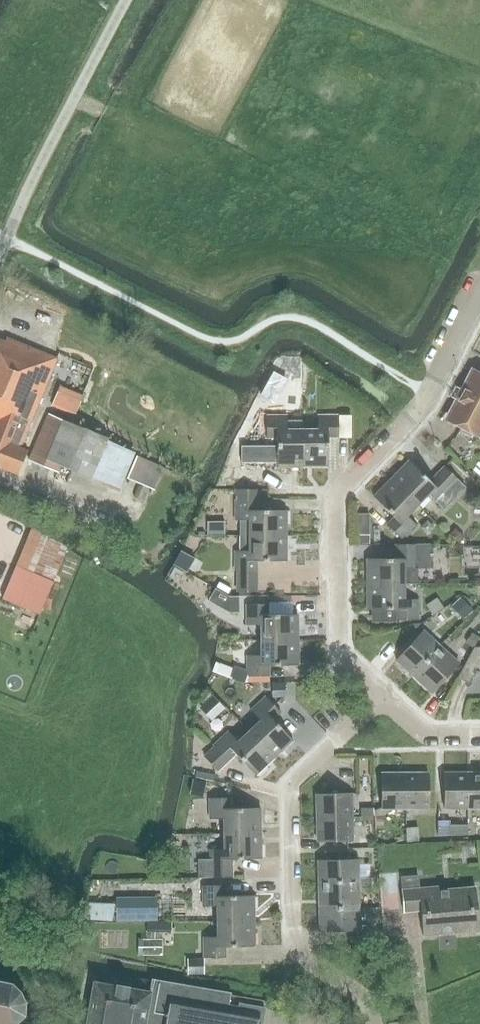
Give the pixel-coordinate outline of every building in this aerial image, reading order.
[(26,452),(27,450),(20,447),(41,396),(42,397),(57,359),(6,338),(4,342),(0,341),(0,440),(26,452)] [(450,415),(448,419),(478,434),(479,429),(479,375),(473,371),(456,402),(454,403),(449,412),(450,415)] [(48,413),(26,460),(58,473),(60,467),(118,492),(135,453),(107,441),(108,439),(48,413)] [(317,429),(302,429),(302,466),(328,466),(327,437),(338,437),(338,415),(317,416),(317,429)] [(302,466),(302,429),(287,430),(287,416),(266,416),(266,437),(276,437),(276,466),(302,466)] [(262,457),(262,431),(248,431),(248,457),(262,457)] [(27,450),(26,452),(0,440),(0,468),(18,475),(28,450),(27,450)] [(162,467),(136,456),(127,478),(153,490),(162,467)] [(409,460),(391,478),(417,504),(428,493),(438,503),(444,509),(465,487),(444,466),(430,480),(409,460)] [(417,504),(391,478),(373,496),(394,517),(386,524),(402,540),(416,525),(406,515),(417,504)] [(239,520),(239,535),(286,535),(286,510),(257,510),(257,489),(235,489),(235,520),(239,520)] [(47,501),(29,492),(24,502),(43,510),(47,501)] [(207,521),(207,534),(224,534),(224,521),(207,521)] [(48,535),(31,528),(16,565),(1,598),(39,614),(53,581),(54,581),(67,546),(47,538),(48,535)] [(455,528),(449,534),(459,542),(464,537),(455,528)] [(256,592),(256,560),(286,560),(286,535),(239,535),(239,550),(234,550),(235,571),(236,571),(236,592),(256,592)] [(369,535),(357,535),(356,544),(369,544),(369,535)] [(367,558),(367,584),(404,584),(412,583),(415,583),(415,568),(429,568),(429,544),(396,544),(396,558),(367,558)] [(216,587),(228,593),(230,588),(218,582),(216,587)] [(404,584),(367,584),(367,609),(396,609),(396,620),(418,619),(418,598),(404,598),(404,584)] [(229,596),(229,613),(239,613),(238,596),(229,596)] [(432,615),(444,607),(437,597),(425,605),(432,615)] [(463,619),(472,610),(460,597),(450,606),(463,619)] [(260,624),(260,640),(297,639),(297,614),(268,614),(268,604),(246,604),(246,624),(260,624)] [(396,660),(414,676),(440,646),(423,630),(396,660)] [(471,632),(465,643),(472,648),(478,637),(471,632)] [(297,639),(260,640),(260,655),(247,655),(247,676),(269,676),(268,665),(298,664),(297,639)] [(458,663),(440,646),(414,676),(431,692),(458,663)] [(473,646),(457,677),(469,683),(475,671),(479,671),(479,646),(473,646)] [(232,670),(214,663),(211,672),(229,678),(232,670)] [(272,697),(285,696),(284,682),(271,683),(272,697)] [(210,720),(224,707),(213,695),(199,708),(210,720)] [(260,720),(249,730),(274,758),(293,740),(272,719),(281,711),(266,696),(251,710),(260,720)] [(236,754),(256,775),(274,758),(249,730),(238,740),(230,731),(214,746),(215,747),(204,756),(218,771),(236,754)] [(428,772),(404,773),(404,808),(428,808),(428,772)] [(467,808),(467,772),(444,772),(444,808),(467,808)] [(467,772),(467,808),(479,807),(479,772),(467,772)] [(404,808),(404,773),(381,773),(381,808),(404,808)] [(350,793),(316,794),(316,818),(350,817),(350,793)] [(224,833),(260,832),(260,808),(231,808),(231,797),(210,798),(210,819),(224,818),(224,833)] [(375,828),(383,828),(382,815),(374,815),(375,828)] [(350,817),(316,818),(317,841),(351,840),(350,817)] [(449,834),(467,834),(467,824),(449,824),(449,834)] [(406,826),(406,842),(418,842),(418,826),(406,826)] [(261,858),(260,832),(224,833),(225,849),(210,849),(211,859),(197,859),(198,878),(232,877),(232,859),(261,858)] [(358,860),(318,861),(318,884),(371,883),(371,877),(358,877),(358,860)] [(420,910),(422,936),(479,931),(475,887),(439,890),(439,886),(419,888),(418,874),(400,876),(404,911),(420,910)] [(191,896),(191,880),(162,880),(163,896),(191,896)] [(371,883),(318,884),(319,907),(358,906),(358,888),(371,888),(371,883)] [(203,906),(216,906),(217,921),(254,920),(253,895),(224,896),(224,885),(203,886),(203,906)] [(156,896),(116,897),(116,920),(157,920),(156,896)] [(85,902),(82,919),(112,920),(112,919),(116,903),(85,902)] [(358,906),(319,907),(320,930),(359,930),(358,906)] [(224,946),(254,946),(254,920),(217,921),(217,936),(204,936),(204,958),(224,957),(224,946)] [(147,922),(146,931),(170,931),(170,922),(147,922)] [(187,974),(204,974),(204,958),(186,958),(187,974)] [(229,997),(230,992),(151,978),(150,983),(149,992),(94,982),(86,1023),(261,1023),(264,1008),(238,1004),(238,1008),(227,1006),(229,997)] [(22,1017),(23,1006),(20,994),(10,984),(0,982),(0,1023),(16,1023),(22,1017)]
